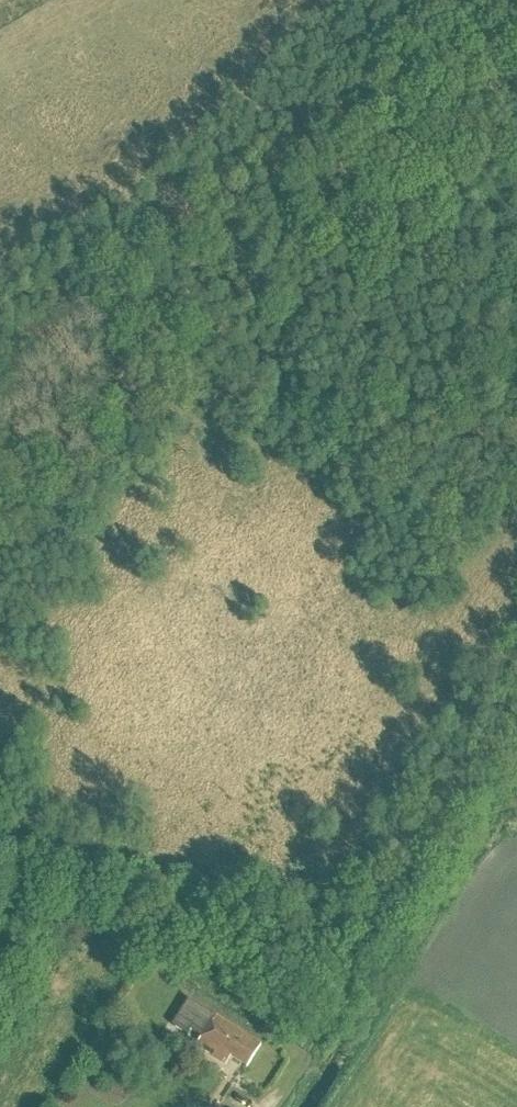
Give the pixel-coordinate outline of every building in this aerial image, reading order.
[(188,1001),(172,1026),(186,1036),(190,1030),(202,1038),(198,1044),(195,1048),(225,1067),(231,1058),(244,1066),(258,1046),(215,1018),(188,1001)]
